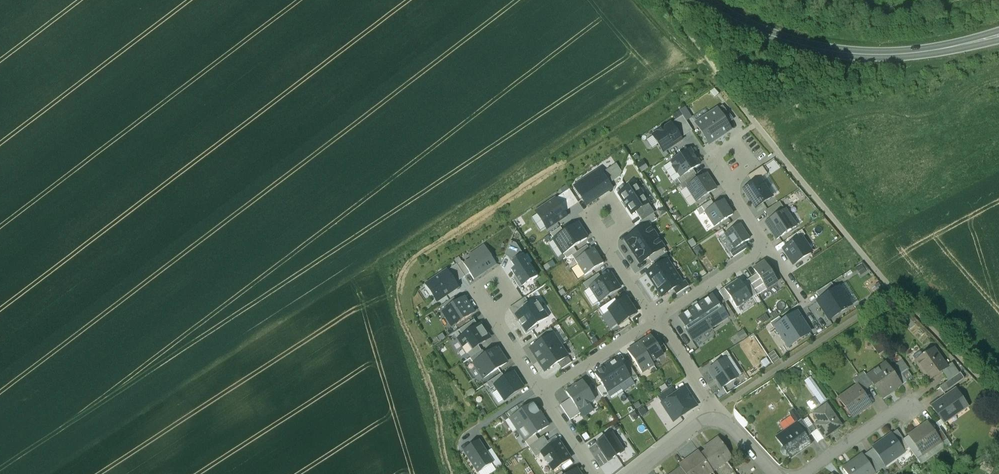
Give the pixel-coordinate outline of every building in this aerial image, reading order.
[(718,109),(725,121),(732,117),(723,106),(718,109)] [(725,121),(718,109),(696,124),(709,144),(731,130),(725,121)] [(671,123),(681,138),(693,131),(683,116),(671,123)] [(681,138),(671,123),(652,135),(663,152),(682,140),(681,138)] [(700,164),(690,149),(671,162),(674,166),(673,167),(677,173),(678,172),(681,177),(693,169),(700,164)] [(621,172),(616,164),(602,173),(609,183),(620,177),(621,172)] [(747,176),(752,184),(760,178),(760,179),(768,174),(762,166),(747,176)] [(681,177),(678,179),(681,184),(695,174),(696,174),(693,169),(681,177)] [(609,183),(602,173),(600,170),(575,186),(587,204),(606,192),(609,184),(609,183)] [(681,184),(680,185),(683,189),(687,187),(698,180),(695,174),(681,184)] [(716,189),(707,174),(698,180),(687,187),(696,201),(716,189)] [(772,197),(760,179),(760,178),(752,184),(744,189),(756,207),(772,197)] [(648,203),(635,184),(620,194),(632,213),(636,211),(648,203)] [(577,201),(570,189),(555,199),(563,211),(577,201)] [(566,216),(563,211),(555,199),(536,211),(547,228),(566,216)] [(711,200),(696,209),(700,215),(705,212),(715,205),(711,200)] [(733,214),(723,200),(715,205),(705,212),(714,226),(733,214)] [(770,220),(785,210),(779,202),(765,211),(770,220)] [(654,213),(648,203),(636,211),(642,221),(654,213)] [(796,227),(785,210),(770,220),(766,222),(777,239),(796,227)] [(642,228),(657,219),(654,213),(639,223),(642,228)] [(564,232),(554,238),(564,253),(587,238),(577,223),(564,232)] [(625,239),(633,251),(656,236),(649,224),(625,239)] [(749,239),(739,224),(725,233),(735,249),(745,242),(749,239)] [(561,227),(550,233),(554,238),(564,232),(561,227)] [(805,235),(802,230),(787,240),(790,245),(802,237),(805,235)] [(664,248),(656,236),(633,251),(640,262),(664,248)] [(812,252),(802,237),(790,245),(783,249),(793,264),(812,252)] [(516,244),(511,241),(505,255),(515,260),(523,255),(516,244)] [(748,247),(745,242),(735,249),(730,252),(733,257),(748,247)] [(464,263),(470,272),(474,278),(483,273),(483,271),(486,269),(488,269),(496,264),(484,245),(474,252),(477,255),(464,263)] [(590,250),(587,245),(572,255),(575,260),(590,250)] [(593,248),(590,250),(575,260),(585,275),(603,263),(593,248)] [(667,253),(664,248),(649,257),(652,262),(654,261),(665,254),(667,253)] [(665,254),(654,261),(657,267),(667,260),(669,259),(665,254)] [(513,279),(519,288),(537,277),(523,255),(515,260),(511,262),(515,267),(511,269),(516,277),(513,279)] [(655,284),(674,272),(667,260),(657,267),(647,273),(655,284)] [(457,264),(465,276),(470,272),(464,263),(462,261),(457,264)] [(764,262),(754,268),(757,273),(767,288),(777,282),(764,262)] [(457,263),(447,270),(455,282),(465,276),(457,264),(457,263)] [(447,270),(426,283),(437,300),(458,287),(455,282),(447,270)] [(682,283),(674,272),(655,284),(662,296),(673,289),(682,283)] [(757,273),(747,280),(757,294),(757,295),(767,288),(757,273)] [(598,274),(584,283),(587,289),(590,287),(602,279),(598,274)] [(602,279),(590,287),(599,302),(620,288),(611,274),(602,279)] [(738,281),(725,289),(731,299),(737,308),(752,298),(742,283),(740,279),(738,281)] [(726,302),(731,299),(725,289),(738,281),(737,280),(719,291),(724,300),(726,302)] [(747,280),(742,283),(752,298),(757,294),(747,280)] [(673,289),(677,294),(689,286),(685,281),(682,283),(673,289)] [(816,292),(821,299),(836,289),(831,283),(816,292)] [(851,305),(839,287),(836,289),(821,299),(817,301),(829,319),(851,305)] [(439,306),(442,311),(458,301),(454,296),(439,306)] [(712,296),(679,317),(687,330),(686,331),(692,340),(728,317),(722,307),(721,308),(718,304),(712,296)] [(452,326),(474,312),(464,297),(458,301),(442,311),(452,326)] [(509,308),(520,326),(522,325),(515,315),(530,305),(525,297),(509,308)] [(618,304),(609,310),(610,311),(619,325),(636,313),(626,298),(618,304)] [(615,299),(600,308),(604,315),(610,311),(609,310),(618,304),(615,299)] [(536,326),(548,318),(537,300),(530,305),(515,315),(522,325),(520,326),(526,334),(537,327),(536,326)] [(722,307),(728,317),(729,318),(734,315),(726,302),(724,300),(718,304),(721,308),(722,307)] [(775,326),(775,327),(788,346),(810,332),(797,312),(782,321),(775,326)] [(782,321),(779,316),(770,323),(773,328),(775,327),(775,326),(782,321)] [(459,329),(463,334),(478,325),(474,319),(459,329)] [(463,334),(458,338),(467,352),(468,352),(468,351),(471,349),(472,349),(478,345),(490,337),(481,323),(478,325),(463,334)] [(536,338),(540,343),(553,334),(553,335),(554,334),(551,328),(536,338)] [(538,361),(561,346),(553,335),(553,334),(540,343),(530,349),(538,361)] [(664,345),(658,335),(653,338),(659,348),(664,345)] [(651,336),(640,344),(652,362),(664,355),(659,348),(653,338),(651,336)] [(628,351),(642,373),(654,365),(652,362),(640,344),(628,351)] [(468,352),(471,357),(482,350),(478,345),(472,349),(471,349),(468,351),(468,352)] [(561,346),(538,361),(545,371),(567,356),(561,346)] [(507,362),(497,347),(486,354),(473,362),(483,377),(507,362)] [(470,357),(473,362),(486,354),(483,349),(482,350),(471,357),(470,357)] [(920,352),(913,357),(919,366),(918,366),(919,367),(920,367),(929,380),(928,380),(928,381),(936,375),(935,375),(941,371),(941,372),(947,367),(946,368),(934,351),(935,350),(934,349),(923,357),(920,352)] [(712,361),(715,366),(725,359),(730,356),(727,351),(712,361)] [(569,357),(558,364),(562,369),(572,362),(569,357)] [(612,361),(606,365),(619,385),(630,377),(624,368),(618,358),(613,362),(612,361)] [(895,364),(901,373),(909,368),(903,358),(895,364)] [(715,366),(710,369),(722,387),(737,378),(725,359),(715,366)] [(886,362),(872,372),(874,375),(868,379),(873,385),(881,397),(893,389),(894,391),(902,385),(896,377),(886,362)] [(947,367),(941,372),(948,382),(958,374),(951,364),(947,367)] [(600,370),(595,374),(602,385),(607,393),(619,385),(606,365),(600,369),(600,370)] [(629,365),(624,368),(630,377),(633,381),(638,378),(629,365)] [(907,382),(914,377),(908,369),(901,373),(907,382)] [(502,372),(487,382),(491,388),(495,385),(505,378),(502,372)] [(495,385),(504,399),(523,387),(514,372),(505,378),(495,385)] [(859,376),(868,389),(873,385),(868,379),(864,373),(859,376)] [(896,377),(902,385),(907,382),(901,373),(896,377)] [(958,374),(948,382),(939,387),(944,394),(964,379),(960,373),(958,374)] [(821,402),(827,398),(811,375),(805,380),(821,402)] [(858,385),(863,392),(868,389),(859,376),(853,380),(857,386),(858,385)] [(589,403),(595,400),(583,381),(577,385),(577,384),(571,388),(572,388),(566,392),(570,399),(578,411),(584,407),(584,408),(590,404),(589,403)] [(607,393),(602,385),(597,388),(603,398),(608,395),(607,393)] [(857,386),(839,398),(848,411),(849,410),(854,417),(871,405),(863,392),(858,385),(857,386)] [(662,403),(677,393),(672,386),(657,396),(662,403)] [(677,393),(662,403),(674,421),(697,406),(685,388),(677,393)] [(956,388),(931,406),(941,420),(944,424),(945,425),(946,424),(944,422),(966,406),(968,408),(969,408),(956,388)] [(814,396),(807,401),(812,408),(820,403),(814,396)] [(570,420),(580,414),(578,411),(570,399),(560,405),(570,420)] [(520,411),(510,418),(518,429),(541,414),(533,403),(520,411)] [(841,426),(827,405),(814,414),(823,426),(819,429),(819,430),(824,438),(841,426)] [(505,421),(510,418),(520,411),(517,406),(502,416),(505,421)] [(802,420),(793,408),(788,411),(796,424),(802,420)] [(549,426),(541,414),(518,429),(525,441),(535,435),(549,426)] [(796,424),(800,430),(801,429),(807,438),(812,434),(802,420),(796,424)] [(928,422),(904,440),(917,459),(942,442),(936,434),(928,422)] [(800,430),(790,437),(785,431),(777,437),(784,448),(782,450),(781,452),(783,455),(785,455),(788,453),(791,457),(811,443),(807,438),(801,429),(800,430)] [(818,442),(824,438),(819,430),(812,434),(818,442)] [(904,440),(897,430),(892,434),(899,444),(904,440)] [(941,431),(936,434),(942,442),(947,439),(941,431)] [(623,452),(611,434),(597,443),(609,461),(623,452)] [(899,444),(892,434),(872,447),(874,449),(885,466),(886,465),(884,462),(885,461),(887,465),(896,459),(894,457),(903,451),(904,453),(905,452),(899,444)] [(538,439),(535,435),(525,441),(528,446),(538,439)] [(538,439),(528,446),(536,457),(542,453),(551,447),(544,436),(538,439)] [(732,457),(718,438),(704,448),(706,451),(701,454),(712,470),(713,471),(732,457)] [(478,472),(493,462),(487,452),(479,440),(464,449),(478,472)] [(551,447),(542,453),(553,470),(570,459),(559,441),(551,447)] [(487,452),(493,462),(496,467),(502,464),(492,449),(487,452)] [(880,469),(885,466),(874,449),(869,453),(880,469)] [(699,452),(684,463),(686,466),(682,469),(685,473),(706,473),(712,470),(701,454),(699,452)] [(876,472),(880,469),(869,453),(864,456),(875,472),(876,472)] [(863,454),(843,468),(848,473),(867,473),(873,470),(874,472),(875,472),(864,456),(863,454)]
